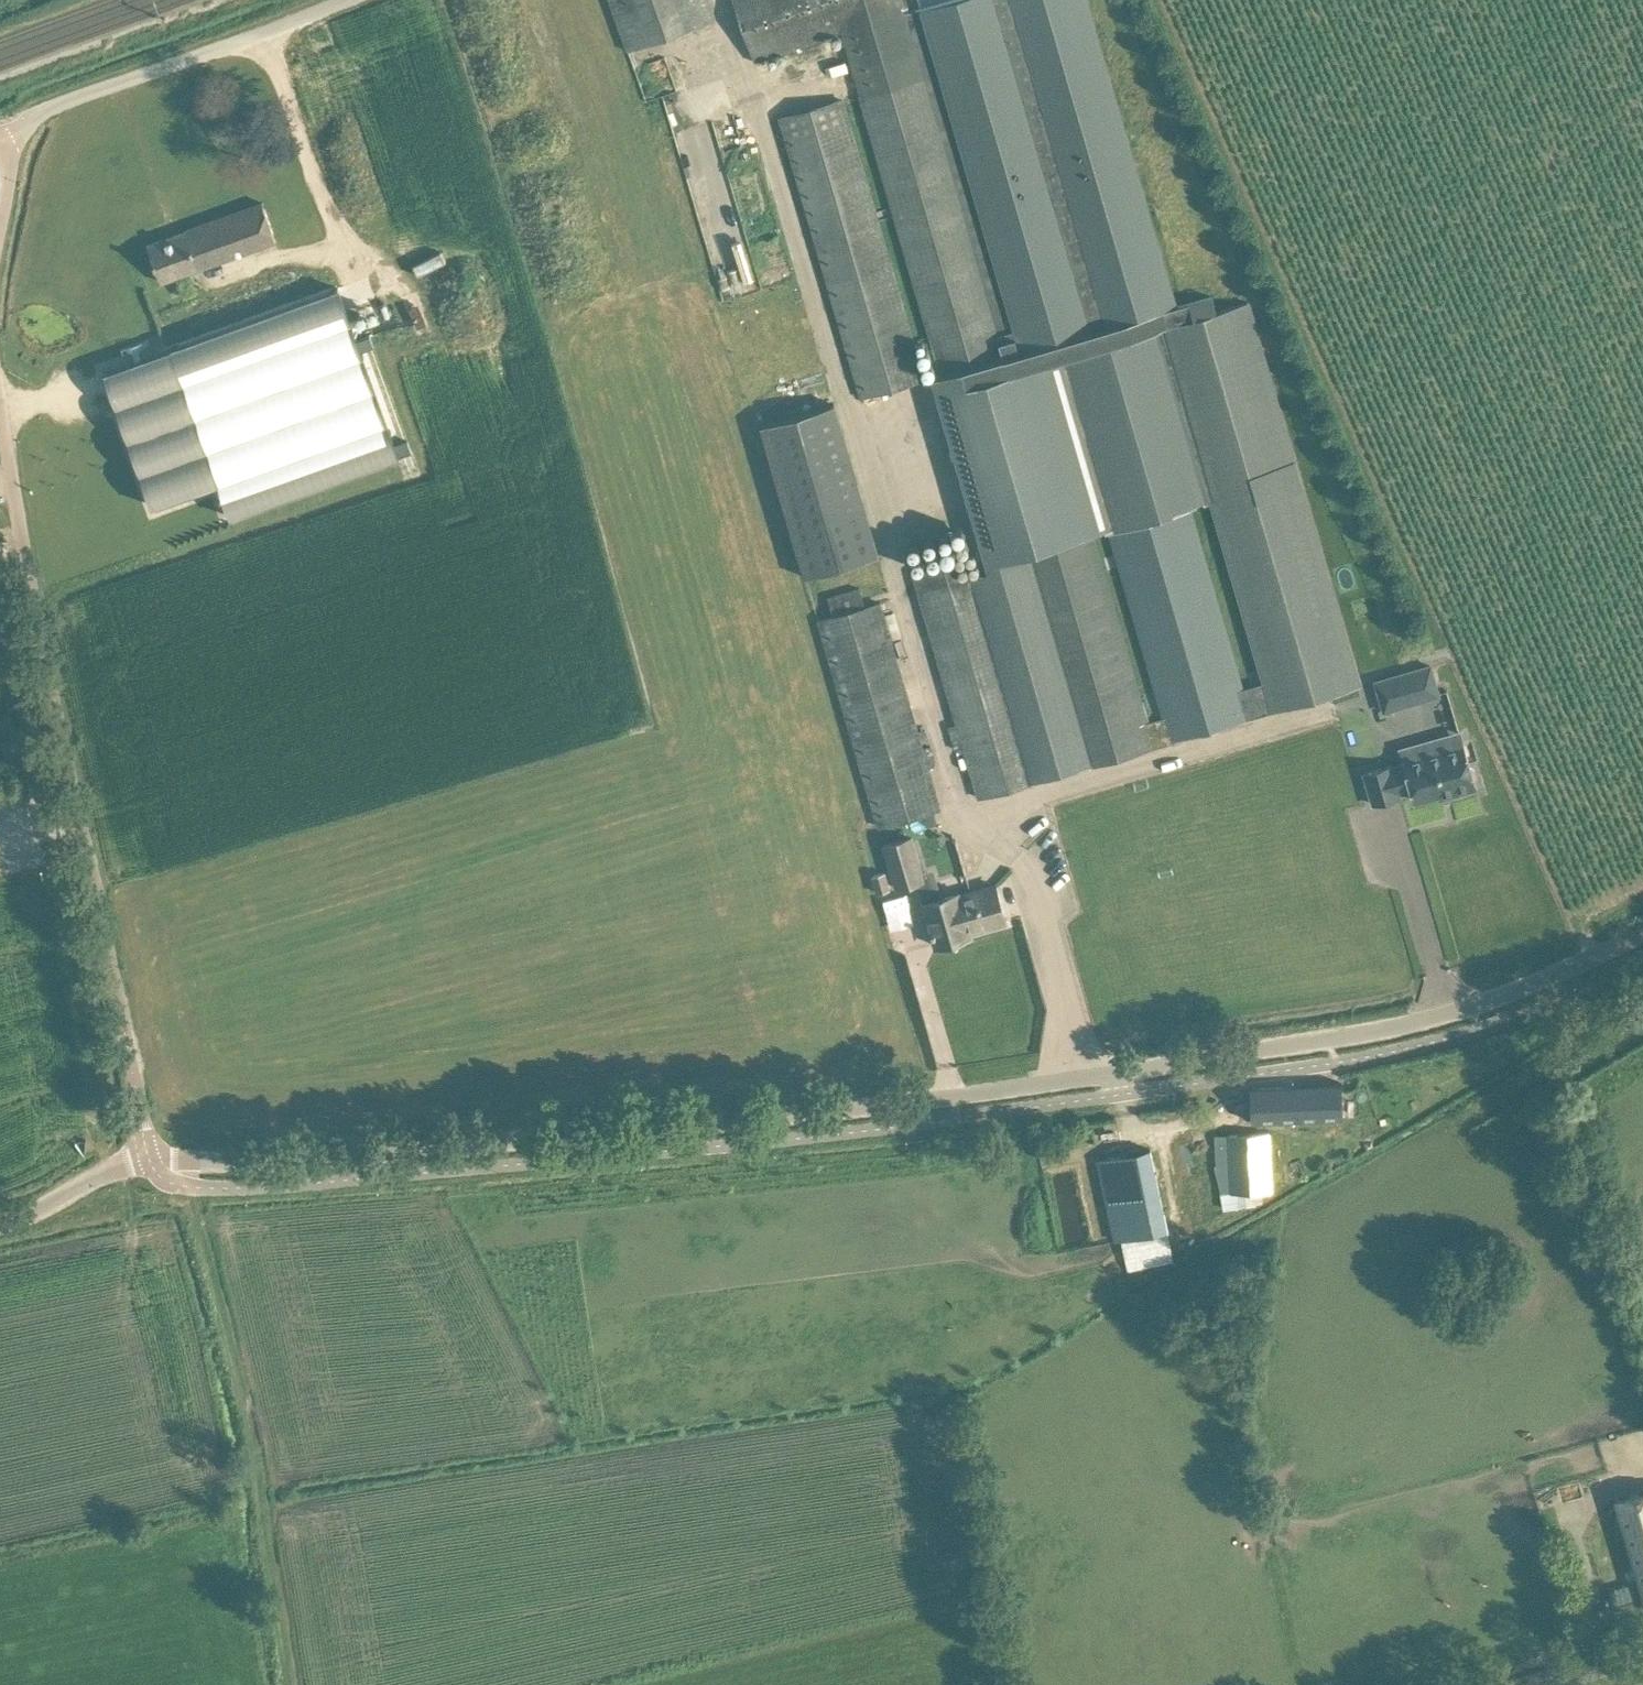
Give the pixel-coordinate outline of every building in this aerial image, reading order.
[(628,50),(716,20),(709,0),(610,0),(628,50)] [(979,797),(1362,685),(1250,302),(1218,311),(1214,296),(1168,309),(1080,0),(942,0),(915,8),(1013,353),(1002,356),(904,9),(926,1),(926,0),(739,0),(760,60),(791,49),(850,31),(869,94),(862,95),(941,374),(933,376),(990,569),(959,578),(954,560),(913,572),(961,735),(953,737),(956,748),(963,746),(979,797)] [(782,118),(861,398),(925,380),(846,100),(782,118)] [(161,281),(182,273),(276,240),(263,202),(186,230),(148,244),(161,281)] [(317,296),(88,377),(137,512),(199,490),(211,523),(377,464),(317,296)] [(878,554),(834,403),(760,424),(803,576),(878,554)] [(818,620),(872,805),(879,826),(924,812),(928,826),(938,823),(934,809),(940,808),(934,786),(929,768),(938,764),(932,745),(930,745),(924,747),(881,602),(868,606),(862,587),(829,596),(834,616),(818,620)] [(1385,710),(1439,693),(1430,665),(1376,681),(1385,710)] [(1463,744),(1364,773),(1373,803),(1400,795),(1399,792),(1412,788),(1415,800),(1448,791),(1450,795),(1476,787),(1474,780),(1476,776),(1474,768),(1470,766),(1463,744)] [(911,837),(885,844),(897,887),(923,880),(911,837)] [(873,873),(877,891),(890,888),(885,870),(873,873)] [(971,934),(970,932),(1006,922),(995,884),(970,891),(971,892),(960,896),(959,892),(924,902),(936,945),(971,934)] [(1340,1083),(1252,1088),(1254,1120),(1342,1116),(1340,1083)] [(1359,1125),(1362,1137),(1382,1130),(1378,1119),(1359,1125)] [(1240,1214),(1239,1204),(1255,1203),(1255,1189),(1270,1188),(1269,1155),(1268,1133),(1216,1134),(1217,1156),(1217,1160),(1217,1178),(1212,1152),(1208,1131),(1185,1135),(1189,1157),(1202,1221),(1225,1216),(1240,1214)] [(1098,1159),(1103,1180),(1114,1240),(1122,1239),(1128,1270),(1173,1260),(1151,1148),(1098,1159)] [(1642,1590),(1642,1489),(1616,1497),(1642,1590)]
